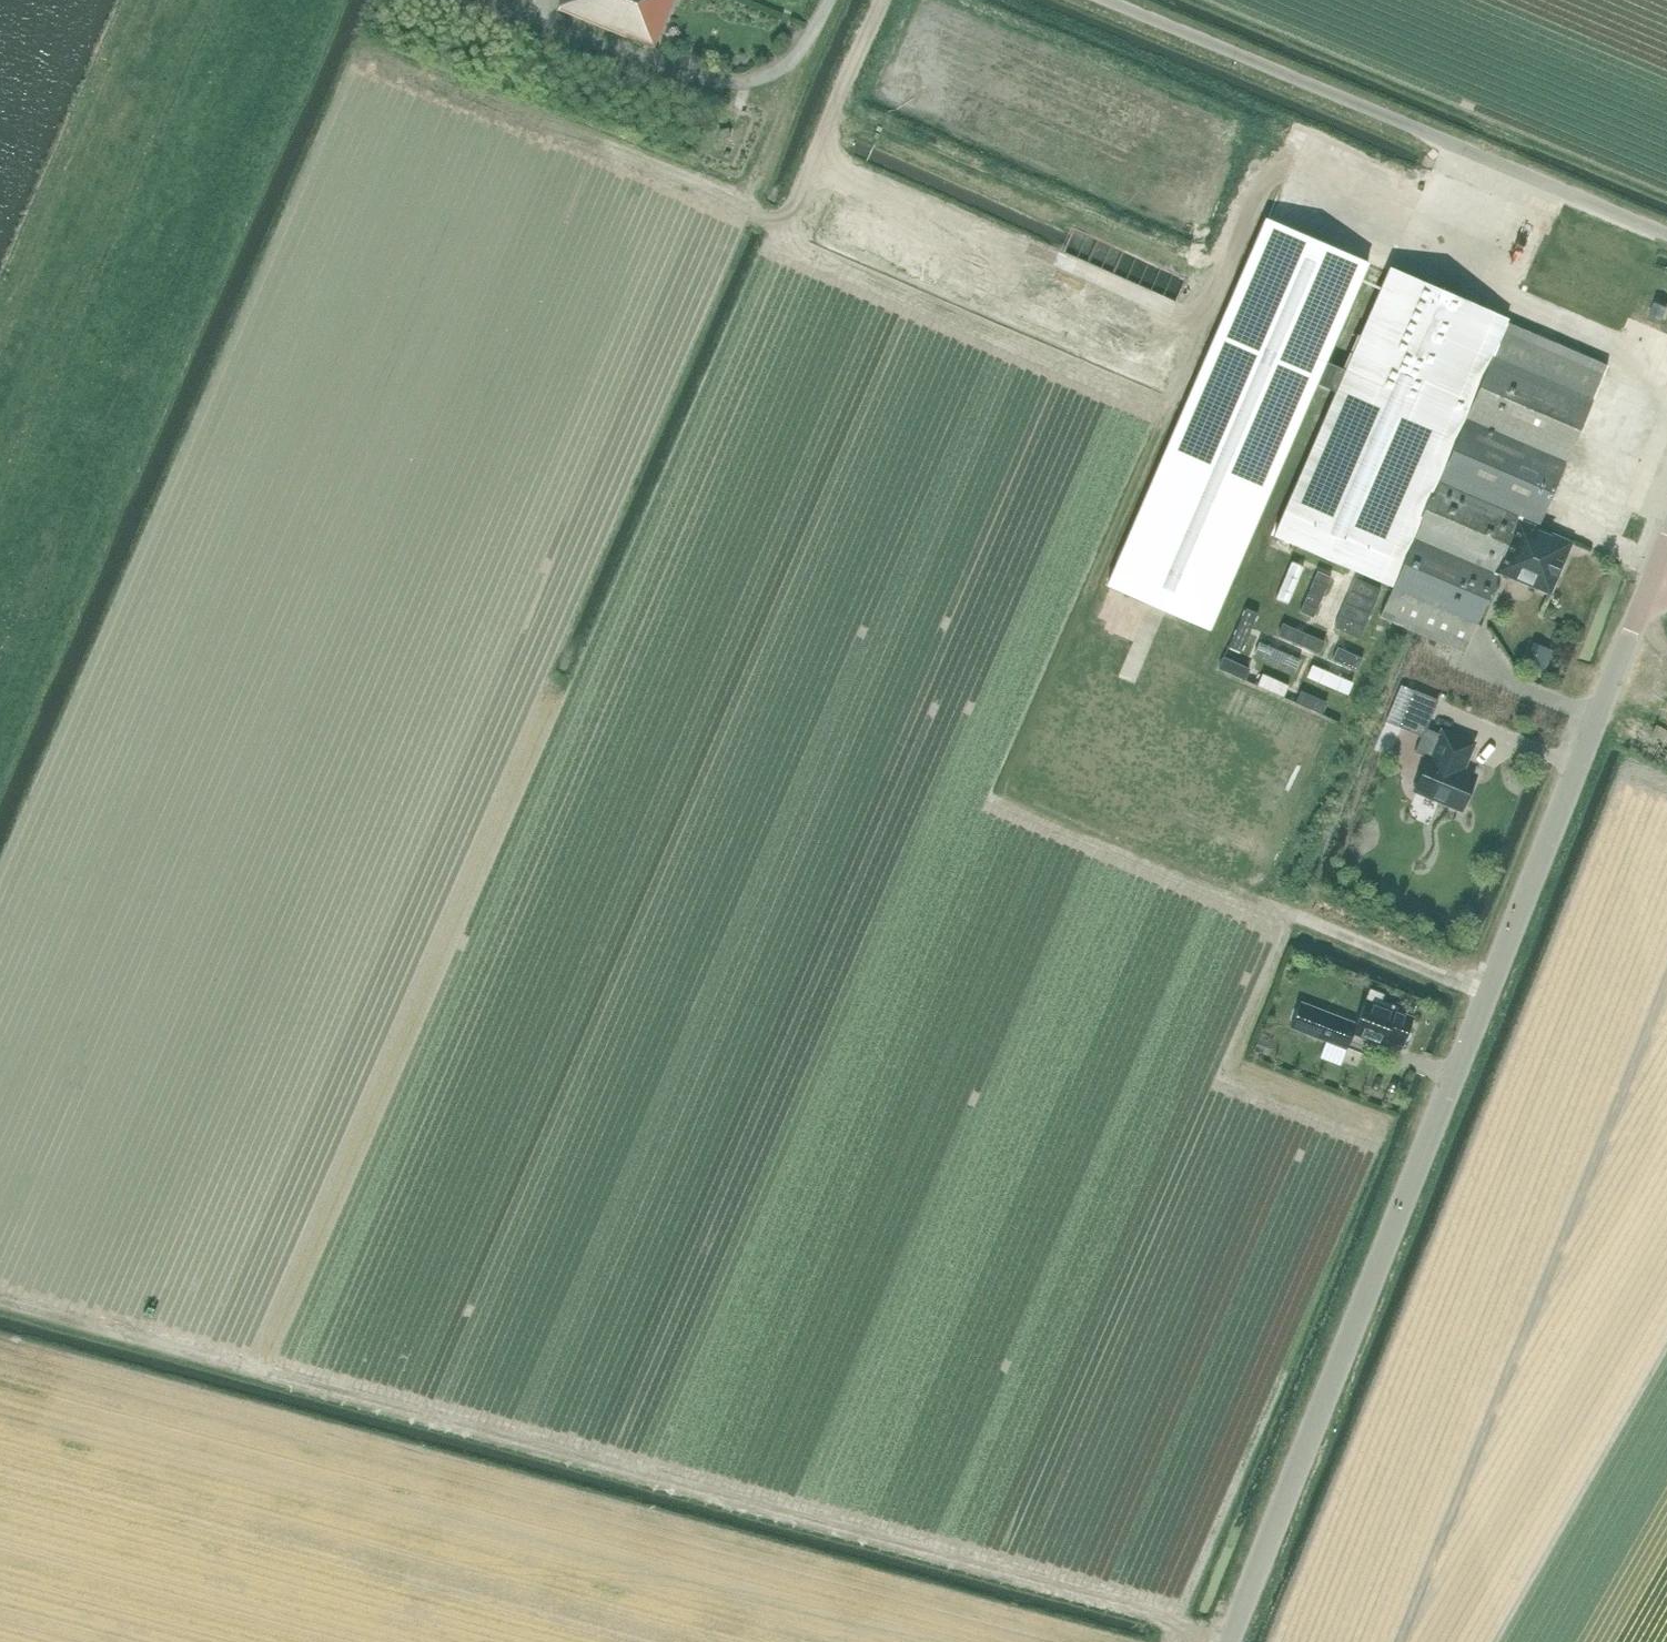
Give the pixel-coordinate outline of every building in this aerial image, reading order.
[(558,9),(654,48),(674,0),(561,0),(558,9)] [(1465,652),(1500,574),(1497,572),(1519,521),(1517,519),(1518,515),(1539,524),(1607,366),(1389,271),(1346,370),(1326,361),(1369,262),(1266,218),(1107,585),(1210,630),(1318,381),(1338,390),(1274,535),(1393,587),(1380,616),(1465,652)] [(1666,312),(1666,307),(1655,301),(1648,319),(1662,325),(1666,312)] [(1497,572),(1500,574),(1501,572),(1550,594),(1571,543),(1519,521),(1497,572)] [(1297,598),(1313,601),(1322,561),(1306,557),(1297,598)] [(1317,606),(1335,612),(1349,572),(1331,566),(1317,606)] [(1127,644),(1138,649),(1152,616),(1141,612),(1127,644)] [(1402,685),(1377,742),(1389,747),(1398,727),(1421,737),(1416,750),(1431,757),(1431,758),(1429,757),(1414,790),(1460,810),(1475,776),(1462,771),(1473,744),(1442,731),(1441,734),(1427,728),(1438,701),(1414,690),(1402,685)] [(1341,712),(1358,719),(1363,708),(1346,701),(1341,712)] [(1383,994),(1370,989),(1357,1023),(1301,1002),(1291,1026),(1347,1048),(1353,1032),(1383,1044),(1386,1038),(1403,1045),(1413,1018),(1396,1011),(1398,1007),(1381,1000),(1383,994)] [(1269,1052),(1273,1039),(1258,1034),(1254,1047),(1269,1052)]
